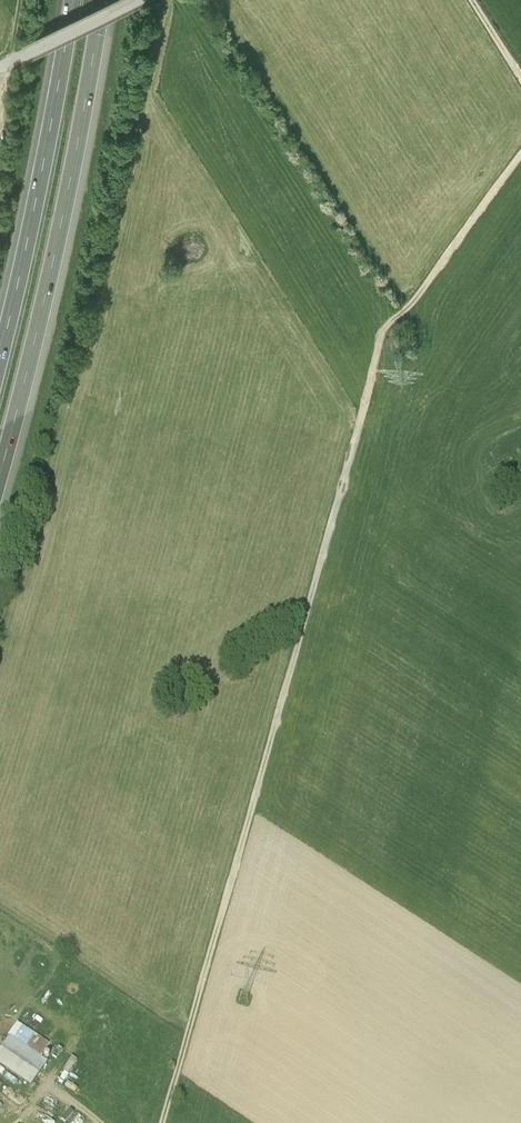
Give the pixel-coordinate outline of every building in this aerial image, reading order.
[(9,1042),(0,1056),(0,1072),(29,1091),(45,1067),(9,1042)]
